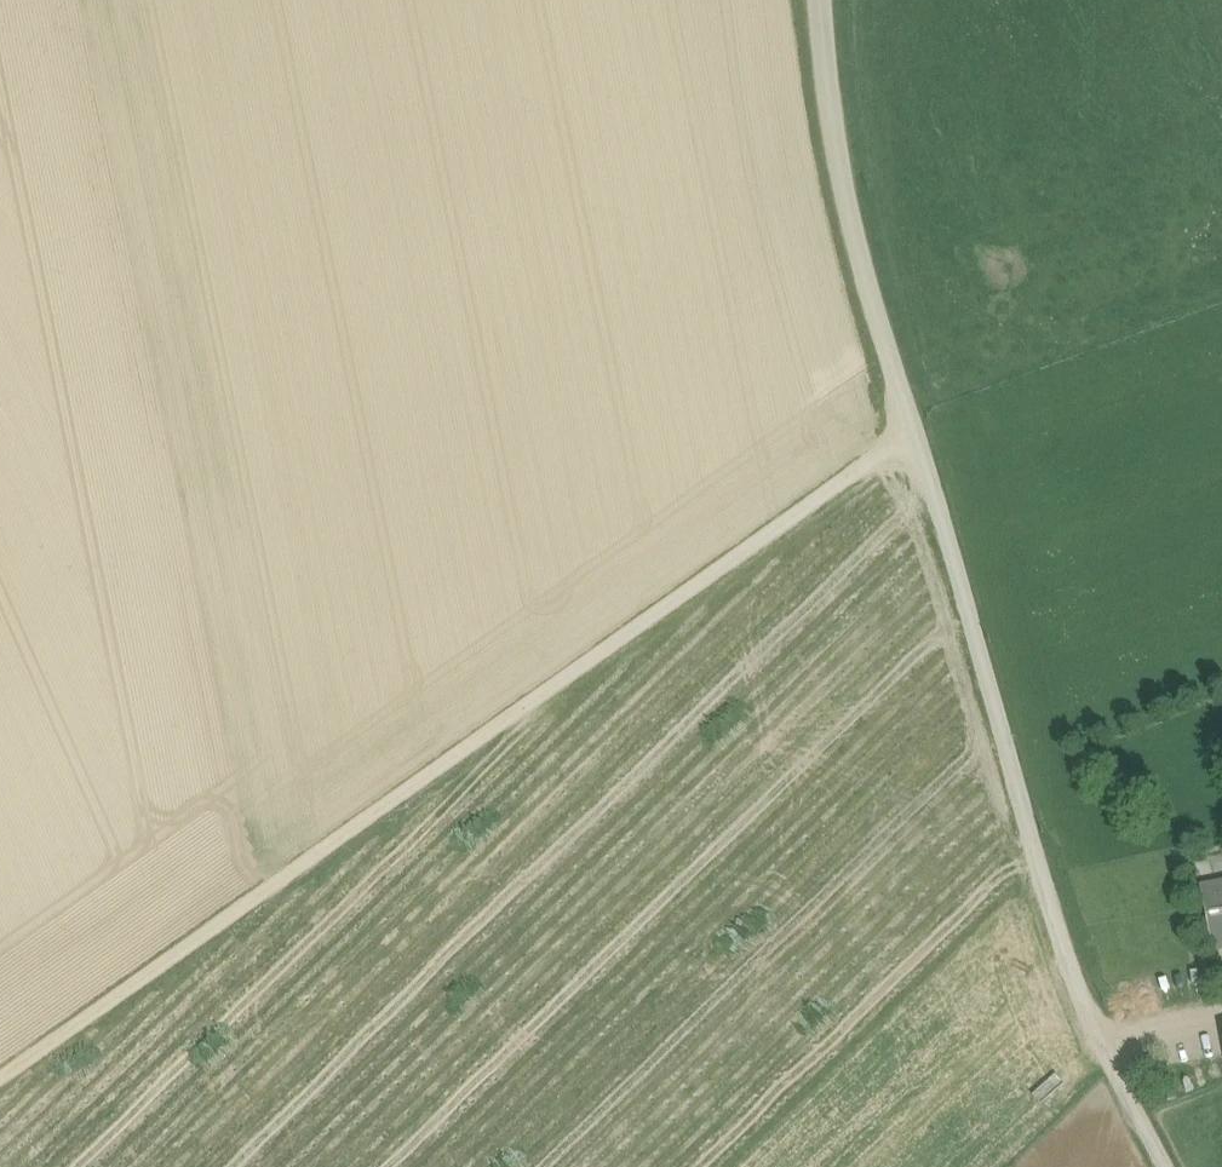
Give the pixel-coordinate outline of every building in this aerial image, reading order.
[(1202,889),(1214,951),(1221,949),(1221,885),(1202,889)]
